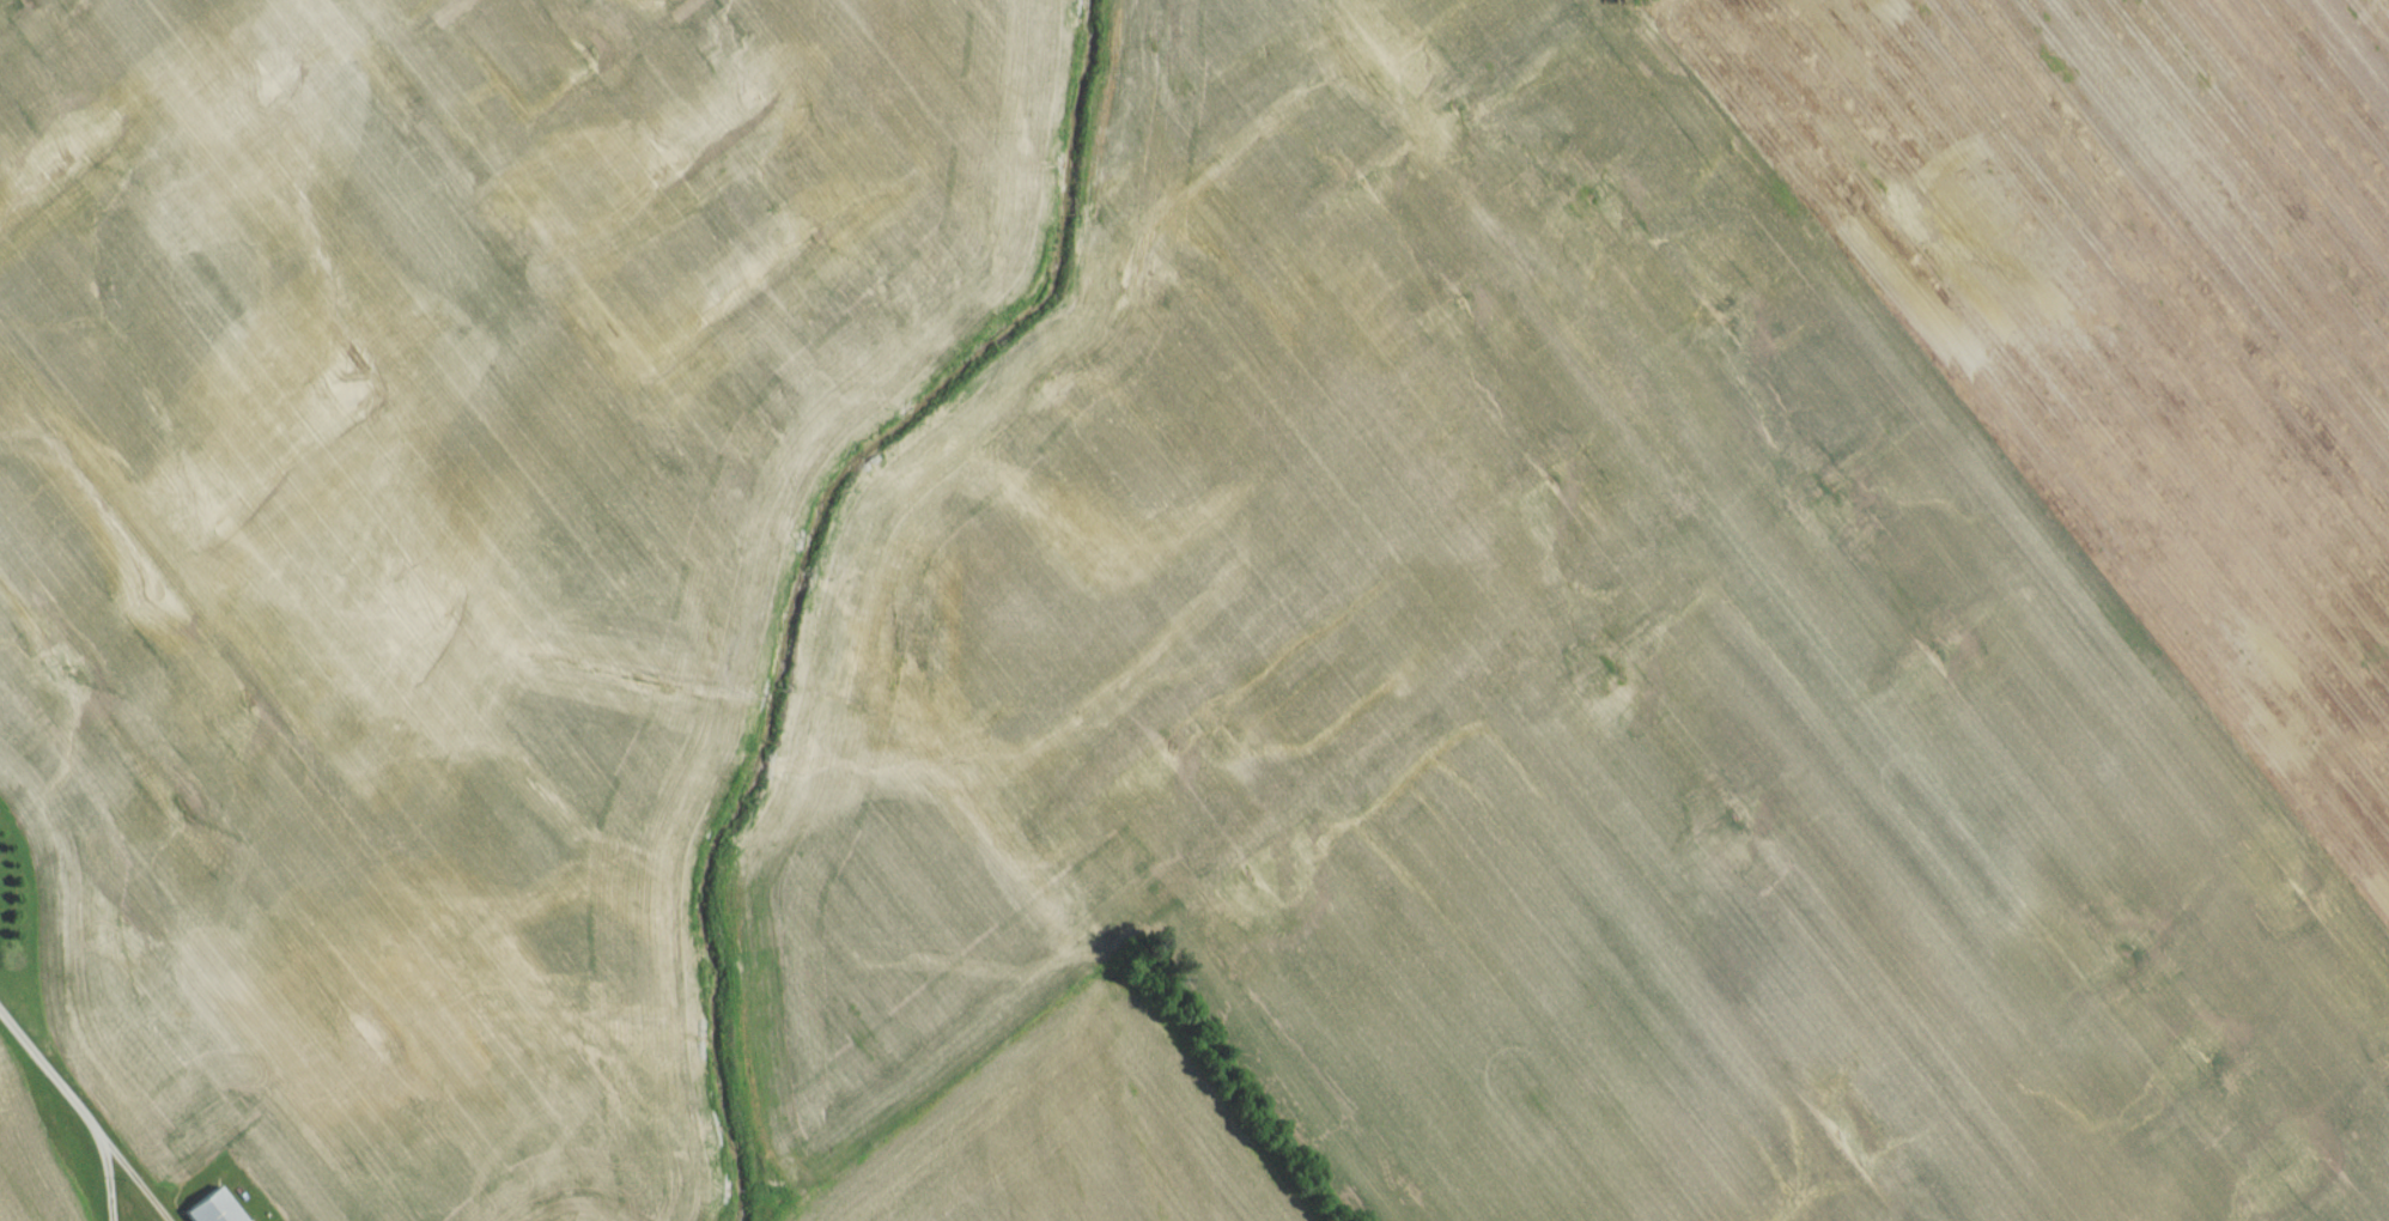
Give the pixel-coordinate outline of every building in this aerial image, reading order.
[(219,1192),(183,1218),(185,1220),(239,1220),(219,1192)]
